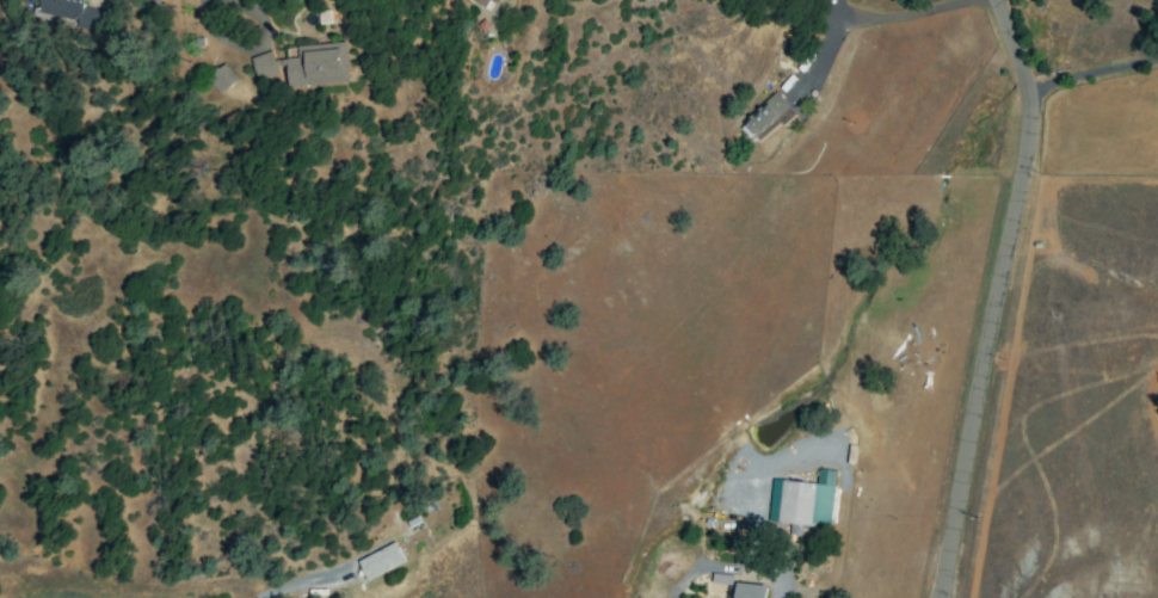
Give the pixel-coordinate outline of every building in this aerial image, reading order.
[(78,21),(77,26),(100,31),(104,11),(85,7),(87,0),(42,0),(39,12),(78,21)] [(486,9),(490,0),(468,0),(486,9)] [(254,55),(255,78),(285,76),(286,86),(349,82),(346,42),(297,46),(297,58),(273,60),(273,54),(254,55)] [(219,95),(238,81),(224,63),(206,77),(219,95)] [(792,112),(776,92),(736,126),(752,145),(792,112)] [(771,479),(767,522),(830,527),(834,470),(816,469),(815,483),(771,479)] [(357,561),(366,580),(405,561),(395,542),(357,561)] [(732,575),(712,574),(711,584),(732,584),(732,575)] [(735,583),(734,597),(765,597),(766,586),(735,583)]
